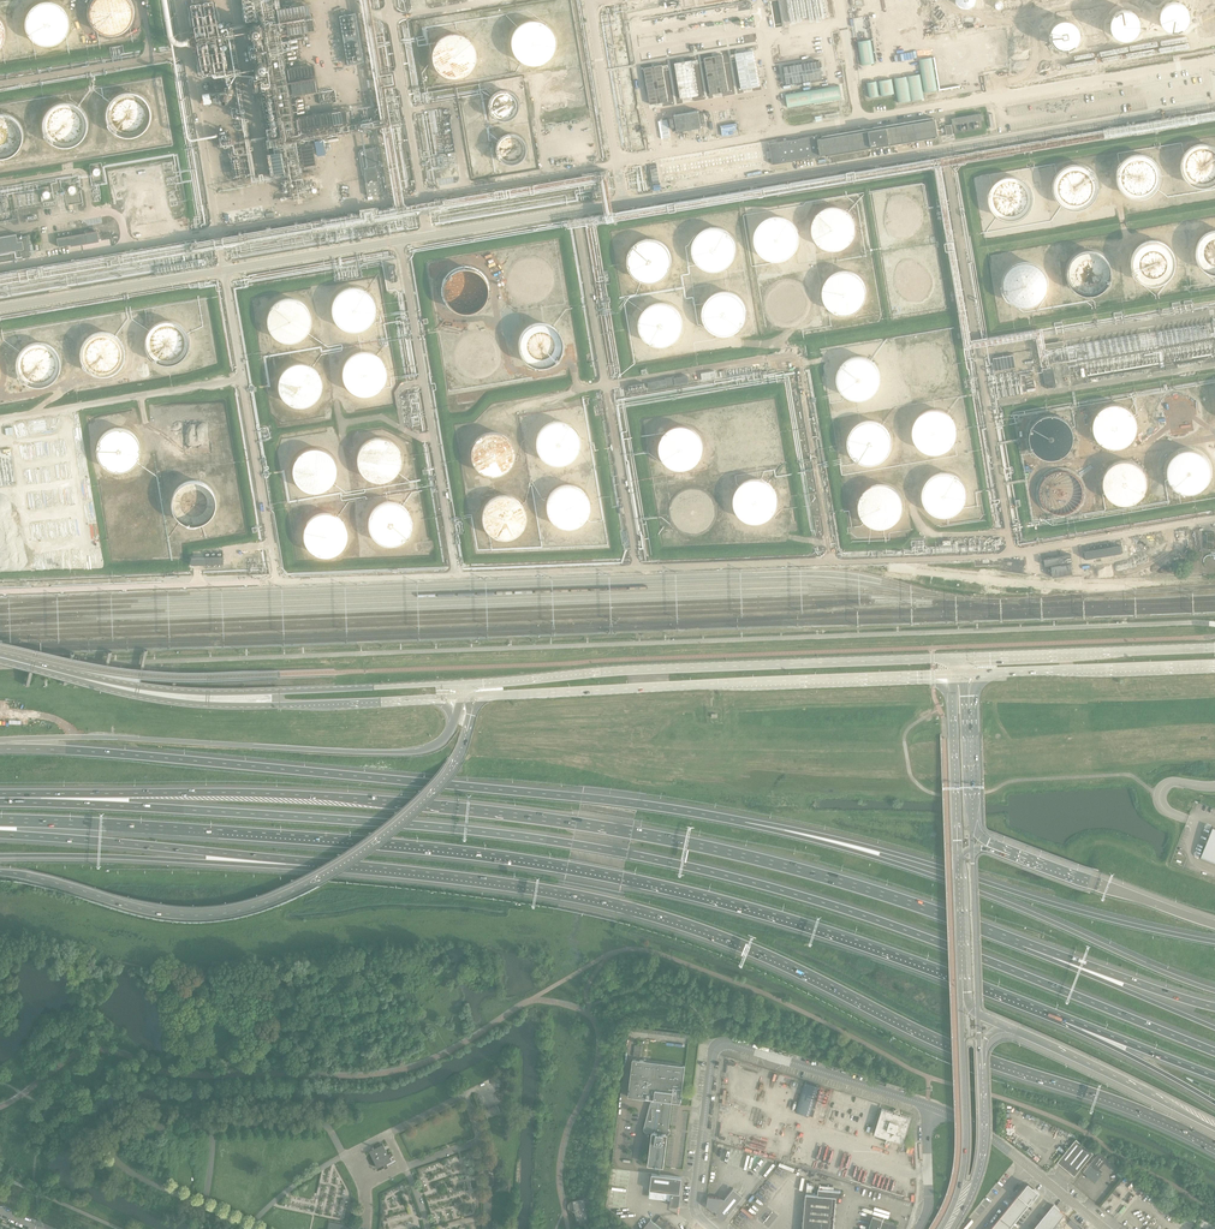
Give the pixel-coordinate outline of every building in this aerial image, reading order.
[(69,22),(69,17),(67,13),(66,11),(65,9),(62,6),(59,3),(55,1),(51,0),(43,0),(38,2),(35,4),(33,5),(31,7),(28,10),(27,14),(26,17),(25,22),(26,26),(27,30),(29,34),(31,37),(34,39),(37,41),(40,42),(42,43),(46,44),(51,43),(55,42),(57,41),(59,40),(62,38),(65,34),(67,30),(69,26),(69,22)] [(133,11),(133,9),(132,7),(131,3),(130,0),(92,0),(90,2),(89,6),(88,11),(89,15),(90,19),(91,21),(92,23),(94,26),(96,29),(98,30),(102,32),(106,33),(108,34),(110,34),(114,33),(116,33),(119,32),(123,30),(127,27),(129,24),(131,20),(132,16),(133,12),(133,11)] [(201,74),(225,71),(214,0),(212,0),(190,3),(201,74)] [(292,193),(305,191),(302,175),(317,173),(310,133),(349,127),(346,108),(298,115),(295,92),(316,89),(312,63),(302,64),(297,32),(315,29),(311,2),(275,8),(274,0),(243,0),(270,171),(287,168),(291,193),(292,193)] [(1167,28),(1171,30),(1176,30),(1180,29),(1184,27),(1187,25),(1189,21),(1190,17),(1190,12),(1189,8),(1187,5),(1183,2),(1179,0),(1178,0),(1173,0),(1171,0),(1167,2),(1164,5),(1161,9),(1160,13),(1160,17),(1162,22),(1164,25),(1167,28)] [(1115,33),(1118,36),(1122,38),(1126,38),(1131,38),(1135,36),(1138,33),(1140,29),(1141,25),(1141,21),(1140,16),(1137,13),(1134,10),(1130,8),(1126,8),(1121,9),(1117,11),(1114,13),(1112,17),(1111,21),(1111,26),(1112,30),(1115,33)] [(1095,14),(1099,44),(1113,41),(1109,12),(1095,14)] [(348,64),(363,62),(355,13),(339,15),(348,64)] [(1054,44),(1058,46),(1062,48),(1066,48),(1070,48),(1074,46),(1077,43),(1080,39),(1081,35),(1081,31),(1079,27),(1077,23),(1074,20),(1070,19),(1065,18),(1061,19),(1057,21),(1054,24),(1052,27),(1050,32),(1051,36),(1052,40),(1054,44)] [(554,45),(555,41),(554,38),(553,34),(552,31),(550,28),(548,25),(545,23),(541,21),(538,20),(535,19),(531,19),(527,20),(524,21),(521,23),(518,25),(515,28),(513,31),(512,34),(511,38),(511,41),(511,45),(512,48),(513,52),(515,55),(518,57),(521,59),(524,61),(527,62),(531,63),(534,63),(538,62),(541,61),(545,59),(548,57),(550,55),(552,52),(553,48),(554,45)] [(475,58),(476,54),(475,51),(474,47),(473,44),(471,41),(469,38),(466,36),(463,34),(460,33),(456,32),(452,32),(449,32),(445,33),(442,35),(439,37),(437,39),(435,42),(433,45),(432,49),(431,52),(431,56),(432,59),(433,63),(434,66),(437,69),(439,71),(442,73),(445,75),(449,76),(452,76),(456,76),(459,76),(463,74),(466,72),(469,70),(471,68),(473,65),(474,61),(475,58)] [(871,40),(858,42),(862,65),(875,63),(871,40)] [(753,50),(736,53),(742,89),(759,87),(753,50)] [(722,55),(705,58),(711,95),(728,92),(722,55)] [(932,58),(919,60),(924,93),(938,91),(932,58)] [(693,60),(675,63),(681,100),(699,97),(693,60)] [(819,60),(783,66),(786,85),(822,79),(819,60)] [(662,65),(644,68),(650,105),(669,102),(668,101),(662,65)] [(920,76),(907,78),(912,102),(924,100),(920,76)] [(912,102),(907,78),(894,80),(899,104),(912,102)] [(895,95),(892,80),(879,83),(881,97),(895,95)] [(203,102),(234,97),(231,81),(229,82),(213,84),(214,89),(202,91),(203,102)] [(877,83),(867,85),(869,99),(879,98),(877,83)] [(839,86),(810,91),(812,104),(841,100),(839,86)] [(519,107),(519,104),(519,101),(518,98),(517,95),(515,93),(512,91),(510,90),(507,89),(504,88),(501,88),(498,89),(495,90),(493,92),(491,94),(489,97),(488,100),(487,103),(487,106),(488,109),(489,111),(491,114),(493,116),(495,118),(498,119),(501,120),(504,120),(507,119),(510,118),(512,117),(515,115),(517,113),(518,110),(519,107)] [(335,89),(318,92),(320,104),(337,101),(335,89)] [(810,91),(785,95),(787,108),(812,104),(810,91)] [(151,114),(150,110),(149,106),(147,102),(145,99),(141,96),(138,94),(136,93),(133,93),(130,92),(126,92),(123,93),(121,94),(117,95),(115,97),(113,98),(111,101),(109,105),(108,107),(107,109),(107,114),(107,118),(108,120),(108,122),(110,126),(113,129),(115,131),(117,132),(120,134),(123,135),(128,136),(132,136),(135,135),(137,134),(141,132),(144,130),(147,126),(149,122),(150,119),(151,114)] [(87,124),(87,123),(86,119),(85,115),(84,112),(81,108),(78,105),(74,103),(70,102),(68,102),(66,102),(62,102),(59,102),(57,103),(55,104),(52,105),(49,108),(47,111),(45,115),(44,117),(43,119),(43,123),(43,128),(45,132),(46,135),(48,137),(49,139),(52,141),(56,143),(60,145),(62,145),(64,145),(68,145),(71,145),(73,144),(77,142),(80,139),(82,137),(84,135),(85,132),(86,130),(86,128),(87,124)] [(699,111),(675,114),(675,117),(671,118),(672,127),(677,126),(678,131),(702,127),(701,122),(706,121),(705,112),(699,113),(699,111)] [(4,159),(13,155),(20,147),(23,135),(20,123),(12,116),(2,113),(0,113),(0,159),(4,159)] [(982,113),(952,118),(953,124),(983,119),(982,113)] [(818,135),(769,143),(773,164),(821,156),(821,154),(938,134),(936,119),(818,139),(818,135)] [(737,123),(721,125),(723,135),(738,133),(737,123)] [(234,177),(248,174),(243,139),(232,141),(230,131),(218,133),(220,146),(229,144),(234,177)] [(525,150),(526,147),(525,144),(525,142),(523,139),(521,137),(519,135),(517,134),(514,133),(511,132),(508,132),(506,133),(503,134),(501,136),(499,138),(497,140),(496,143),(496,146),(496,149),(496,151),(497,154),(499,156),(501,159),(503,160),(506,161),(508,162),(511,162),(514,162),(517,161),(519,159),(521,158),(523,155),(525,153),(525,150)] [(1213,145),(1211,144),(1209,143),(1206,142),(1202,142),(1198,142),(1194,143),(1190,145),(1188,146),(1186,148),(1183,152),(1181,155),(1180,158),(1179,160),(1179,162),(1178,164),(1179,169),(1180,173),(1182,177),(1185,181),(1188,184),(1190,185),(1193,186),(1196,187),(1198,188),(1202,188),(1205,188),(1207,187),(1211,186),(1214,184),(1214,146),(1213,145)] [(762,144),(662,162),(665,179),(765,161),(762,144)] [(378,148),(361,150),(367,195),(384,193),(378,148)] [(1161,175),(1161,174),(1161,170),(1160,168),(1159,165),(1157,161),(1156,159),(1154,158),(1152,156),(1150,155),(1148,153),(1145,152),(1141,151),(1139,151),(1137,151),(1133,152),(1130,152),(1128,153),(1124,155),(1123,157),(1121,158),(1119,161),(1118,162),(1116,166),(1115,169),(1115,171),(1115,175),(1115,177),(1115,180),(1117,184),(1118,186),(1119,188),(1122,191),(1125,194),(1129,196),(1132,197),(1135,197),(1138,198),(1141,197),(1143,197),(1146,196),(1150,194),(1152,193),(1154,191),(1157,187),(1159,183),(1160,180),(1161,177),(1161,175)] [(1098,186),(1098,185),(1097,181),(1096,177),(1094,173),(1091,169),(1090,168),(1088,166),(1084,164),(1079,162),(1075,162),(1073,162),(1070,162),(1066,163),(1062,166),(1060,167),(1058,169),(1056,172),(1054,173),(1053,176),(1052,178),(1052,180),(1051,185),(1051,189),(1052,193),(1054,197),(1056,199),(1057,201),(1059,203),(1061,204),(1065,206),(1069,208),(1074,209),(1076,209),(1078,208),(1082,207),(1087,205),(1089,203),(1091,202),(1093,199),(1094,197),(1096,195),(1097,193),(1097,190),(1098,186)] [(1034,197),(1034,196),(1033,192),(1033,189),(1032,187),(1030,183),(1029,181),(1027,179),(1025,178),(1022,176),(1019,174),(1014,173),(1012,173),(1010,173),(1006,173),(1002,174),(999,176),(997,177),(993,180),(991,183),(989,187),(988,189),(987,192),(987,194),(987,197),(987,199),(987,201),(989,206),(990,208),(991,210),(995,214),(998,216),(1002,218),(1006,219),(1009,220),(1011,220),(1015,219),(1019,218),(1023,216),(1027,213),(1029,210),(1031,208),(1032,206),(1033,201),(1034,199),(1034,197)] [(41,191),(44,206),(53,204),(50,189),(41,191)] [(856,230),(856,227),(856,223),(855,220),(854,217),(852,214),(850,211),(848,209),(845,207),(842,205),(838,204),(835,204),(832,204),(828,204),(825,205),(822,207),(819,209),(816,211),(814,214),(812,217),(811,220),(810,223),(810,227),(810,230),(811,234),(812,237),(814,240),(816,242),(819,245),(822,247),(825,248),(828,249),(832,250),(835,250),(838,249),(842,248),(845,247),(848,245),(850,243),(852,240),(854,237),(855,234),(856,230)] [(798,240),(798,237),(798,234),(797,230),(796,227),(795,224),(793,222),(790,219),(787,217),(784,216),(781,215),(778,214),(775,214),(771,214),(768,215),(765,217),(762,218),(760,220),(757,223),(756,226),(754,229),(753,232),(753,235),(753,239),(753,242),(754,245),(756,248),(757,251),(760,253),(762,255),(765,257),(768,258),(771,259),(775,260),(778,260),(781,259),(784,258),(787,256),(790,254),(793,252),(795,249),(796,247),(797,243),(798,240)] [(735,251),(736,248),(735,244),(735,241),(733,237),(731,234),(729,232),(726,229),(723,228),(720,226),(717,225),(713,225),(710,225),(706,226),(703,228),(700,229),(697,232),(695,234),(693,237),(692,241),(691,244),(691,248),(691,251),(692,255),(693,258),(695,261),(697,264),(700,266),(703,268),(706,269),(710,270),(713,270),(717,270),(720,269),(723,268),(726,266),(729,263),(731,261),(733,258),(735,255),(735,251)] [(1212,228),(1208,230),(1204,232),(1202,233),(1200,235),(1198,238),(1196,242),(1195,246),(1194,248),(1194,251),(1195,255),(1196,259),(1197,261),(1198,263),(1201,266),(1204,269),(1208,271),(1212,273),(1214,273),(1214,228),(1212,228)] [(97,231),(57,238),(58,247),(70,245),(70,247),(99,242),(97,231)] [(31,256),(27,235),(17,237),(16,234),(0,237),(0,262),(31,256)] [(671,263),(671,259),(671,256),(670,252),(669,249),(667,246),(665,244),(662,241),(659,239),(656,238),(653,237),(649,237),(646,237),(642,238),(639,239),(636,241),(633,244),(631,246),(629,249),(628,252),(627,256),(627,259),(627,263),(628,266),(629,269),(631,272),(633,275),(636,277),(639,279),(642,280),(646,281),(649,282),(653,281),(656,280),(659,279),(662,277),(665,275),(667,272),(669,269),(670,266),(671,263)] [(1175,261),(1175,258),(1175,256),(1174,252),(1172,249),(1171,247),(1168,244),(1165,241),(1161,239),(1157,238),(1155,237),(1152,237),(1149,237),(1146,238),(1144,239),(1140,241),(1138,242),(1136,244),(1134,246),(1133,248),(1131,250),(1130,252),(1129,256),(1129,261),(1129,265),(1130,267),(1130,269),(1132,273),(1135,277),(1139,280),(1143,282),(1147,284),(1151,284),(1156,284),(1160,283),(1162,282),(1165,280),(1168,278),(1170,276),(1171,274),(1173,272),(1174,270),(1175,266),(1175,261)] [(1112,272),(1111,267),(1110,263),(1109,261),(1108,259),(1105,256),(1102,253),(1098,251),(1094,249),(1090,248),(1087,248),(1085,249),(1080,250),(1077,252),(1074,253),(1073,254),(1071,256),(1069,258),(1067,262),(1066,264),(1065,267),(1065,271),(1065,274),(1065,276),(1066,278),(1067,281),(1068,284),(1070,286),(1071,288),(1075,291),(1079,293),(1083,295),(1085,295),(1088,295),(1092,295),(1094,295),(1098,293),(1102,291),(1105,289),(1107,287),(1108,284),(1110,281),(1111,276),(1112,272)] [(1027,310),(1037,305),(1045,293),(1045,283),(1040,270),(1034,267),(1033,265),(1029,262),(1022,262),(1013,266),(1006,277),(1006,286),(1011,297),(1017,301),(1019,306),(1024,310),(1027,310)] [(488,292),(488,289),(488,286),(487,282),(486,279),(484,276),(482,273),(479,271),(476,269),(473,268),(470,267),(466,267),(463,267),(459,268),(456,269),(453,271),(451,274),(449,276),(447,279),(445,282),(445,286),(444,289),(445,292),(445,296),(447,299),(449,302),(451,304),(453,307),(456,308),(460,310),(463,311),(466,311),(470,311),(473,310),(476,308),(479,307),(482,304),(484,302),(486,299),(487,296),(488,292)] [(867,295),(867,292),(867,288),(866,285),(865,282),(864,279),(861,276),(859,274),(856,272),(853,270),(850,269),(847,268),(844,268),(840,268),(837,269),(834,270),(831,272),(828,274),(826,276),(824,279),(822,282),(821,285),(820,288),(820,292),(820,295),(821,298),(822,302),(824,304),(826,307),(828,310),(831,312),(834,313),(837,314),(840,315),(844,315),(847,315),(850,314),(853,313),(856,312),(859,310),(861,307),(864,304),(865,302),(866,298),(867,295)] [(811,304),(811,301),(811,298),(810,295),(809,292),(807,289),(806,286),(803,284),(801,282),(798,280),(795,279),(792,278),(789,278),(786,278),(782,278),(779,279),(776,280),(774,282),(771,284),(769,286),(767,289),(766,292),(764,295),(764,298),(764,301),(764,304),(764,307),(766,311),(767,313),(769,316),(771,318),(774,320),(776,322),(779,323),(782,324),(786,325),(789,325),(792,324),(795,323),(798,322),(801,320),(803,318),(806,316),(807,313),(809,311),(810,307),(811,304)] [(375,311),(376,307),(375,304),(375,301),(373,298),(372,295),(370,292),(367,290),(364,288),(361,287),(358,286),(355,286),(351,286),(348,286),(345,287),(342,289),(339,291),(337,293),(335,296),(334,299),(332,302),(332,306),(332,309),(333,312),(334,316),(335,319),(337,321),(339,324),(342,326),(345,327),(348,328),(351,329),(355,329),(358,329),(361,328),(364,327),(367,325),(370,322),(372,320),(373,317),(375,314),(375,311)] [(747,315),(747,312),(747,308),(746,305),(745,302),(743,299),(741,296),(739,294),(736,292),(733,290),(730,289),(727,289),(724,288),(720,289),(717,289),(714,290),(711,292),(709,294),(706,296),(704,299),(703,302),(701,305),(701,308),(701,312),(701,315),(701,318),(703,321),(704,324),(706,327),(709,329),(711,331),(714,333),(717,334),(721,335),(724,335),(727,335),(730,334),(734,333),(736,331),(739,329),(741,327),(743,324),(745,321),(746,318),(747,315)] [(311,322),(312,318),(311,315),(311,312),(309,308),(307,305),(305,303),(302,301),(299,299),(296,297),(293,297),(289,296),(286,297),(283,297),(279,299),(276,301),(274,303),(271,305),(270,308),(268,312),(268,315),(267,318),(268,322),(268,325),(270,328),(271,331),(274,334),(276,336),(279,338),(283,339),(286,340),(289,341),(293,340),(296,339),(299,338),(302,336),(305,334),(307,331),(309,328),(311,325),(311,322)] [(683,327),(684,323),(683,320),(683,317),(682,314),(680,311),(678,308),(676,306),(673,304),(670,302),(667,301),(664,300),(660,300),(657,300),(654,301),(651,302),(648,304),(645,306),(643,308),(641,311),(639,314),(638,317),(637,320),(637,323),(637,327),(638,330),(639,333),(641,336),(643,339),(645,341),(648,343),(651,344),(654,346),(657,346),(660,347),(664,346),(667,346),(670,344),(673,343),(676,341),(678,339),(680,336),(682,333),(683,330),(683,327)] [(189,345),(189,341),(189,338),(188,334),(187,331),(185,328),(183,326),(180,323),(177,322),(174,320),(170,320),(167,320),(163,320),(160,321),(157,322),(154,324),(151,327),(149,330),(147,333),(146,336),(146,340),(146,343),(146,347),(147,350),(149,353),(151,356),(154,358),(157,360),(160,362),(163,363),(167,363),(170,363),(174,362),(177,361),(180,359),(183,357),(185,354),(187,352),(188,348),(189,345)] [(563,347),(563,344),(563,341),(562,337),(560,334),(559,331),(556,329),(554,326),(551,325),(548,323),(544,323),(541,322),(538,323),(534,323),(531,325),(528,327),(526,329),(524,331),(522,334),(521,337),(520,341),(520,344),(520,347),(521,351),(522,354),(524,357),(526,359),(528,361),(531,363),(535,365),(538,365),(541,366),(545,365),(548,364),(551,363),(554,361),(556,359),(559,357),(560,354),(562,351),(563,347)] [(125,355),(125,352),(124,348),(124,344),(122,341),(120,338),(118,335),(115,333),(112,331),(108,330),(105,330),(101,330),(97,330),(94,331),(91,333),(88,335),(85,338),(83,341),(82,344),(81,348),(81,352),(81,355),(82,359),(83,362),(85,365),(88,368),(91,370),(94,372),(97,373),(101,374),(105,374),(108,373),(112,372),(115,370),(118,368),(120,365),(122,362),(124,359),(125,355)] [(1061,339),(1045,341),(1047,349),(1062,346),(1061,339)] [(60,366),(61,363),(60,359),(59,356),(58,353),(56,350),(54,347),(51,345),(48,343),(45,342),(42,341),(38,340),(35,341),(32,342),(28,343),(25,345),(23,347),(21,350),(19,353),(17,356),(17,359),(16,363),(17,366),(17,369),(19,373),(21,375),(23,378),(25,380),(28,382),(32,383),(35,384),(38,385),(42,384),(45,383),(48,382),(51,380),(54,378),(56,375),(58,373),(59,369),(60,366)] [(1011,346),(990,350),(992,366),(1014,362),(1011,346)] [(386,376),(387,372),(386,369),(386,365),(384,362),(382,359),(380,356),(377,354),(374,352),(371,351),(368,350),(364,350),(361,350),(358,351),(354,352),(351,354),(349,356),(346,359),(345,362),(343,365),(342,369),(342,372),(342,375),(343,379),(345,382),(346,385),(349,388),(351,390),(354,392),(358,393),(361,394),(364,394),(368,394),(371,393),(374,392),(377,390),(380,388),(382,385),(384,382),(385,379),(386,376)] [(862,364),(855,364),(852,359),(848,360),(844,363),(843,366),(840,368),(838,378),(838,385),(848,398),(859,400),(866,400),(878,390),(881,379),(880,370),(876,365),(864,366),(862,364)] [(322,387),(322,383),(322,379),(321,376),(319,373),(317,369),(315,367),(312,365),(308,363),(305,362),(301,361),(297,362),(294,362),(290,364),(287,366),(284,368),(282,371),(280,374),(279,378),(278,381),(278,385),(279,389),(280,392),(282,395),(284,398),(287,401),(290,403),(294,404),(297,405),(301,405),(305,404),(308,403),(312,402),(315,400),(317,397),(319,394),(321,390),(322,387)] [(1043,369),(1046,388),(1057,386),(1053,367),(1043,369)] [(717,371),(706,372),(707,380),(718,378),(717,371)] [(689,384),(688,377),(674,379),(674,377),(665,378),(665,380),(648,383),(650,390),(667,388),(667,386),(675,385),(675,386),(689,384)] [(629,386),(630,393),(645,390),(644,384),(629,386)] [(1202,413),(1201,409),(1200,404),(1198,400),(1197,399),(1195,397),(1192,394),(1188,392),(1184,390),(1181,390),(1178,390),(1176,390),(1173,390),(1169,392),(1165,394),(1162,397),(1159,400),(1158,402),(1157,404),(1156,406),(1155,409),(1155,411),(1155,414),(1155,418),(1156,420),(1157,422),(1158,424),(1159,427),(1162,430),(1165,432),(1169,435),(1173,436),(1175,436),(1178,437),(1182,436),(1184,436),(1188,435),(1192,432),(1195,430),(1198,426),(1199,424),(1200,422),(1201,418),(1202,413)] [(1139,425),(1139,424),(1139,420),(1138,418),(1137,415),(1136,412),(1134,411),(1132,408),(1128,405),(1126,404),(1124,403),(1120,402),(1117,401),(1115,401),(1110,402),(1106,404),(1102,406),(1099,409),(1096,412),(1094,416),(1093,421),(1093,425),(1094,429),(1094,431),(1095,434),(1096,436),(1098,438),(1100,441),(1104,444),(1106,445),(1108,446),(1112,447),(1117,447),(1121,447),(1125,445),(1127,444),(1129,443),(1132,440),(1134,439),(1135,437),(1137,433),(1139,429),(1139,425)] [(957,434),(957,431),(957,427),(956,424),(955,421),(954,418),(952,415),(949,413),(947,411),(944,410),(941,408),(937,408),(934,407),(931,408),(927,408),(924,410),(921,411),(919,413),(916,415),(914,418),(913,421),(912,424),(911,427),(911,431),(911,434),(912,437),(913,440),(914,443),(916,446),(919,448),(921,450),(924,452),(927,453),(931,454),(934,454),(937,454),(941,453),(944,452),(947,450),(949,448),(952,446),(954,443),(955,440),(956,437),(957,434)] [(1075,435),(1074,431),(1074,428),(1073,426),(1071,422),(1070,420),(1068,418),(1065,416),(1063,415),(1061,414),(1056,412),(1052,412),(1048,412),(1044,413),(1040,415),(1038,416),(1036,418),(1033,421),(1031,425),(1030,427),(1029,429),(1028,432),(1028,434),(1028,438),(1029,441),(1030,443),(1031,445),(1032,447),(1034,451),(1038,454),(1041,456),(1044,457),(1046,457),(1050,458),(1053,458),(1055,458),(1059,457),(1062,456),(1063,455),(1065,454),(1067,452),(1070,448),(1072,446),(1073,444),(1074,440),(1075,438),(1075,435)] [(892,445),(892,442),(892,439),(891,436),(890,433),(889,430),(887,427),(885,425),(882,423),(880,421),(877,420),(874,419),(871,419),(868,419),(864,419),(861,420),(858,421),(856,423),(853,425),(851,427),(849,430),(848,433),(847,436),(846,439),(846,442),(846,445),(847,448),(848,451),(849,454),(851,457),(853,459),(856,461),(858,462),(861,464),(864,465),(867,465),(871,465),(874,465),(877,464),(880,462),(882,461),(885,459),(887,457),(889,454),(890,451),(891,448),(892,445)] [(579,445),(579,442),(579,438),(578,434),(576,431),(574,428),(571,425),(568,423),(565,421),(561,420),(557,420),(553,420),(550,421),(546,423),(543,425),(541,428),(538,431),(537,434),(536,438),(535,442),(536,445),(537,449),(538,452),(541,456),(543,458),(546,460),(550,462),(553,463),(557,463),(561,463),(565,462),(568,460),(571,458),(574,456),(576,452),(578,449),(579,445)] [(704,450),(704,446),(704,443),(703,439),(702,436),(700,433),(698,430),(695,428),(692,426),(689,425),(686,424),(682,423),(679,424),(675,424),(672,425),(669,427),(666,429),(664,432),(662,435),(660,438),(659,441),(659,444),(659,448),(659,451),(660,455),(662,458),(664,461),(666,463),(669,465),(672,467),(675,468),(679,469),(682,469),(686,469),(689,468),(692,466),(695,464),(698,462),(700,459),(702,456),(703,453),(704,450)] [(140,452),(141,448),(140,445),(140,441),(138,438),(136,435),(134,433),(132,430),(129,429),(125,427),(122,427),(119,426),(115,427),(112,427),(109,429),(106,431),(103,433),(101,435),(99,438),(98,441),(97,445),(97,448),(97,452),(98,455),(99,458),(101,461),(103,464),(106,466),(109,468),(112,469),(115,470),(119,470),(122,470),(125,469),(129,468),(132,466),(134,464),(136,461),(138,458),(140,455),(140,452)] [(515,456),(516,452),(515,449),(515,446),(513,443),(512,440),(510,437),(507,435),(505,433),(502,432),(499,431),(496,430),(492,430),(489,430),(486,431),(483,433),(480,434),(477,436),(475,439),(473,442),(472,444),(471,448),(471,451),(471,454),(471,457),(472,461),(473,463),(475,466),(477,469),(480,471),(483,472),(486,474),(489,475),(492,475),(496,475),(499,474),(502,473),(505,472),(508,470),(510,467),(512,465),(514,462),(515,459),(515,456)] [(400,462),(401,458),(400,454),(399,451),(398,447),(396,444),(393,442),(390,439),(387,438),(384,437),(380,436),(376,436),(373,437),(369,438),(366,440),(363,443),(361,446),(359,449),(358,452),(357,456),(357,460),(358,463),(359,467),(361,470),(363,473),(366,475),(369,477),(373,479),(376,479),(380,480),(383,479),(387,478),(390,476),(393,474),(396,471),(398,468),(399,465),(400,462)] [(336,472),(336,468),(336,465),(335,461),(333,458),(332,455),(329,452),(326,450),(323,449),(320,447),(316,447),(313,447),(309,447),(306,448),(302,450),(300,452),(297,455),(295,458),(294,461),(293,465),(293,468),(293,472),(294,475),(295,479),(297,482),(300,484),(302,486),(306,488),(309,489),(313,490),(316,490),(320,489),(323,488),(326,486),(329,484),(332,482),(333,479),(335,475),(336,472)] [(1212,471),(1212,470),(1211,466),(1210,461),(1209,460),(1208,457),(1206,455),(1205,453),(1201,451),(1197,449),(1194,447),(1192,447),(1189,447),(1185,447),(1183,447),(1180,448),(1175,451),(1172,453),(1170,455),(1169,457),(1167,460),(1166,461),(1165,466),(1165,470),(1165,474),(1166,477),(1166,479),(1168,483),(1170,485),(1172,487),(1174,489),(1177,491),(1179,492),(1183,493),(1187,494),(1190,494),(1192,494),(1196,492),(1200,490),(1203,489),(1205,487),(1207,484),(1208,482),(1210,480),(1211,478),(1211,475),(1212,471)] [(1148,482),(1148,481),(1148,477),(1147,473),(1145,469),(1141,465),(1138,462),(1136,461),(1134,460),(1130,459),(1128,458),(1124,458),(1121,458),(1119,459),(1115,460),(1111,462),(1108,465),(1105,469),(1103,473),(1102,477),(1101,479),(1101,481),(1101,484),(1102,486),(1103,490),(1104,493),(1105,495),(1107,497),(1108,498),(1112,501),(1116,503),(1119,504),(1121,505),(1124,505),(1128,505),(1130,504),(1134,503),(1138,501),(1141,498),(1143,497),(1144,495),(1146,491),(1148,487),(1148,484),(1148,482)] [(1084,492),(1083,488),(1083,485),(1082,483),(1080,479),(1077,476),(1074,473),(1072,472),(1070,471),(1068,470),(1065,469),(1063,469),(1060,469),(1058,469),(1056,469),(1051,471),(1048,472),(1047,473),(1044,476),(1041,479),(1040,481),(1039,483),(1037,488),(1037,492),(1037,495),(1038,497),(1039,501),(1041,505),(1044,508),(1047,511),(1049,512),(1051,514),(1055,515),(1060,515),(1062,515),(1064,515),(1068,514),(1073,512),(1075,510),(1077,509),(1079,507),(1080,505),(1082,501),(1083,497),(1084,495),(1084,492)] [(966,498),(967,494),(966,491),(966,488),(964,485),(963,482),(961,479),(959,477),(956,475),(953,473),(950,472),(947,472),(944,471),(940,472),(937,472),(934,473),(931,475),(928,477),(926,479),(924,482),(923,485),(921,488),(921,491),(920,494),(921,498),(921,501),(923,504),(924,507),(926,509),(928,512),(931,514),(934,515),(937,516),(940,517),(943,517),(947,517),(950,516),(953,515),(956,514),(959,512),(961,509),(963,507),(964,504),(966,501),(966,498)] [(779,503),(779,500),(779,497),(778,493),(777,490),(775,487),(773,484),(771,482),(768,480),(765,478),(762,477),(758,477),(755,477),(752,477),(748,478),(745,479),(742,481),(740,483),(737,486),(736,489),(734,492),(733,495),(733,498),(733,502),(733,505),(734,508),(736,511),(737,514),(740,517),(742,519),(745,521),(748,522),(752,523),(755,523),(759,523),(762,523),(765,521),(768,520),(771,518),(773,516),(776,513),(777,510),(778,507),(779,503)] [(216,504),(216,501),(216,497),(215,494),(214,491),(212,488),(210,486),(208,483),(205,481),(202,480),(199,479),(196,478),(193,478),(189,478),(186,479),(183,481),(180,482),(178,484),(175,487),(174,490),(172,493),(171,496),(171,499),(171,502),(171,506),(172,509),(174,512),(175,515),(178,517),(180,519),(183,521),(186,522),(189,523),(193,523),(196,523),(199,523),(202,522),(205,520),(208,518),(210,516),(212,513),(214,510),(215,507),(216,504)] [(904,509),(904,505),(904,502),(903,498),(901,495),(900,492),(898,489),(895,487),(892,485),(889,484),(886,483),(882,482),(879,482),(875,483),(872,484),(869,485),(866,487),(863,489),(861,492),(859,495),(858,498),(857,502),(857,505),(857,509),(858,512),(859,516),(861,519),(863,521),(866,524),(869,526),(872,527),(875,528),(879,529),(882,529),(886,528),(889,527),(892,526),(895,524),(898,521),(900,519),(901,516),(903,512),(904,509)] [(590,508),(591,505),(590,501),(590,498),(588,495),(586,492),(584,489),(582,487),(579,485),(575,484),(572,483),(569,483),(565,483),(562,484),(559,485),(556,487),(553,489),(551,492),(549,495),(548,498),(547,501),(546,505),(547,508),(548,511),(549,515),(551,518),(553,520),(556,522),(559,524),(562,526),(565,526),(569,527),(572,526),(575,526),(579,524),(582,522),(584,520),(586,518),(588,515),(590,511),(590,508)] [(719,521),(704,484),(667,500),(683,537),(719,521)] [(526,520),(526,516),(526,513),(526,510),(524,507),(523,504),(521,501),(518,499),(516,497),(513,496),(510,495),(507,494),(503,494),(500,494),(497,495),(494,497),(491,498),(489,500),(487,503),(485,505),(483,508),(483,511),(482,515),(482,518),(483,521),(483,524),(485,527),(487,530),(489,532),(491,534),(494,536),(497,537),(500,538),(503,538),(507,538),(510,538),(513,537),(516,535),(518,533),(521,531),(523,529),(524,526),(526,523),(526,520)] [(411,526),(411,522),(411,519),(410,515),(409,512),(407,508),(404,506),(401,503),(398,502),(394,501),(391,500),(387,500),(383,501),(380,502),(377,503),(374,506),(371,508),(369,512),(368,515),(367,519),(366,522),(367,526),(368,529),(369,533),(371,536),(374,539),(377,541),(380,543),(383,544),(387,544),(391,544),(394,544),(398,543),(401,541),(404,539),(407,536),(409,533),(410,529),(411,526)] [(346,537),(347,533),(346,529),(345,526),(344,523),(342,520),(340,517),(337,515),(334,513),(330,512),(327,511),(323,511),(320,512),(316,513),(313,515),(310,517),(308,520),(306,523),(304,526),(303,529),(303,533),(303,537),(304,540),(306,543),(308,546),(310,549),(313,551),(316,553),(319,554),(323,555),(327,555),(330,554),(334,553),(337,551),(340,549),(342,546),(344,543),(345,540),(346,537)] [(1174,540),(1166,549),(1176,556),(1183,547),(1174,540)] [(1121,547),(1085,553),(1086,559),(1122,553),(1121,547)] [(223,551),(204,552),(205,564),(223,564),(223,551)] [(1035,561),(1027,562),(1029,572),(1036,571),(1035,561)] [(1213,827),(1200,859),(1214,865),(1214,828),(1213,827)] [(631,1031),(688,1038),(689,1034),(632,1027),(631,1031)] [(640,1053),(641,1046),(633,1045),(632,1052),(640,1053)] [(664,1166),(668,1134),(672,1102),(681,1103),(681,1099),(682,1098),(683,1098),(683,1097),(682,1097),(682,1096),(685,1066),(633,1059),(629,1089),(629,1090),(628,1090),(628,1091),(628,1092),(629,1092),(628,1097),(654,1100),(652,1120),(646,1120),(644,1129),(644,1130),(646,1131),(652,1132),(648,1164),(655,1165),(655,1166),(656,1167),(657,1167),(657,1166),(658,1165),(664,1166)] [(805,1083),(795,1112),(809,1116),(818,1087),(805,1083)] [(498,1105),(484,1110),(486,1118),(500,1112),(498,1105)] [(911,1118),(893,1112),(882,1109),(874,1134),(887,1138),(885,1143),(889,1144),(891,1139),(904,1143),(911,1118)] [(1076,1139),(1059,1160),(1062,1166),(1074,1176),(1093,1153),(1076,1139)] [(392,1161),(386,1150),(383,1144),(369,1151),(377,1168),(392,1161)] [(1100,1152),(1083,1172),(1095,1182),(1102,1174),(1098,1170),(1108,1158),(1100,1152)] [(652,1174),(650,1190),(672,1192),(670,1201),(670,1205),(676,1206),(677,1206),(678,1206),(678,1205),(679,1204),(682,1178),(652,1174)] [(1024,1188),(1023,1189),(1034,1198),(1038,1192),(1028,1183),(1027,1184),(1028,1184),(1024,1189),(1024,1188)] [(724,1220),(743,1196),(734,1188),(725,1199),(723,1198),(714,1197),(708,1196),(707,1206),(714,1211),(715,1210),(717,1212),(716,1213),(724,1220)] [(806,1194),(803,1228),(833,1228),(836,1203),(837,1203),(838,1203),(842,1191),(841,1191),(819,1189),(818,1195),(806,1194)] [(1023,1189),(1019,1194),(1030,1202),(1034,1198),(1023,1189)] [(1019,1194),(1016,1198),(1026,1207),(1030,1202),(1019,1194)] [(1016,1198),(1012,1203),(1022,1212),(1026,1207),(1016,1198)] [(584,1199),(573,1201),(577,1221),(588,1219),(584,1199)] [(1010,1206),(1008,1208),(1019,1216),(1022,1212),(1012,1203),(1010,1206)] [(1054,1205),(1049,1211),(1060,1219),(1065,1213),(1054,1205)] [(1008,1208),(1004,1213),(1015,1221),(1019,1216),(1008,1208)] [(1049,1211),(1042,1219),(1053,1228),(1060,1219),(1049,1211)] [(1004,1213),(1000,1217),(1011,1226),(1015,1221),(1004,1213)] [(643,1228),(677,1228),(660,1216),(655,1222),(651,1219),(643,1228)] [(897,1226),(882,1221),(882,1219),(873,1216),(869,1228),(896,1228),(897,1226)] [(996,1222),(1005,1228),(1008,1228),(1011,1226),(1000,1217),(996,1222)] [(1035,1228),(1036,1228),(1052,1228),(1053,1228),(1042,1219),(1035,1228)]
